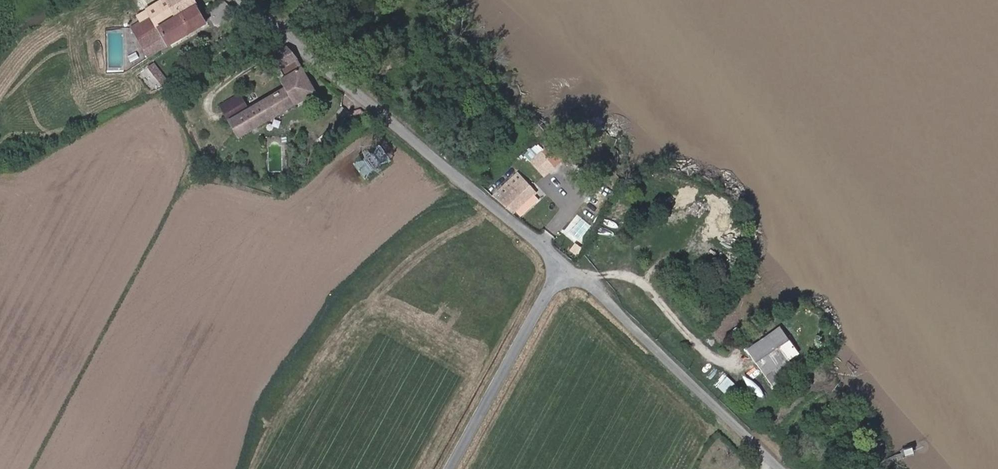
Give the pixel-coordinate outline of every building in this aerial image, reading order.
[(152,48),(211,13),(203,0),(159,0),(152,4),(156,12),(161,23),(143,34),(152,48)] [(161,23),(156,12),(138,23),(143,34),(161,23)] [(307,54),(297,46),(283,53),(291,67),(287,69),(295,84),(260,104),(238,116),(248,133),(325,88),(307,54)] [(156,62),(149,67),(163,87),(170,83),(156,62)] [(238,116),(260,104),(251,89),(230,101),(238,116)] [(356,124),(368,119),(363,107),(351,113),(356,124)] [(385,145),(357,163),(368,179),(388,166),(387,165),(395,160),(385,145)] [(557,161),(543,148),(532,160),(546,173),(557,161)] [(521,209),(540,189),(523,173),(504,194),(521,209)] [(806,352),(788,327),(755,350),(781,385),(804,368),(797,359),(806,352)]
